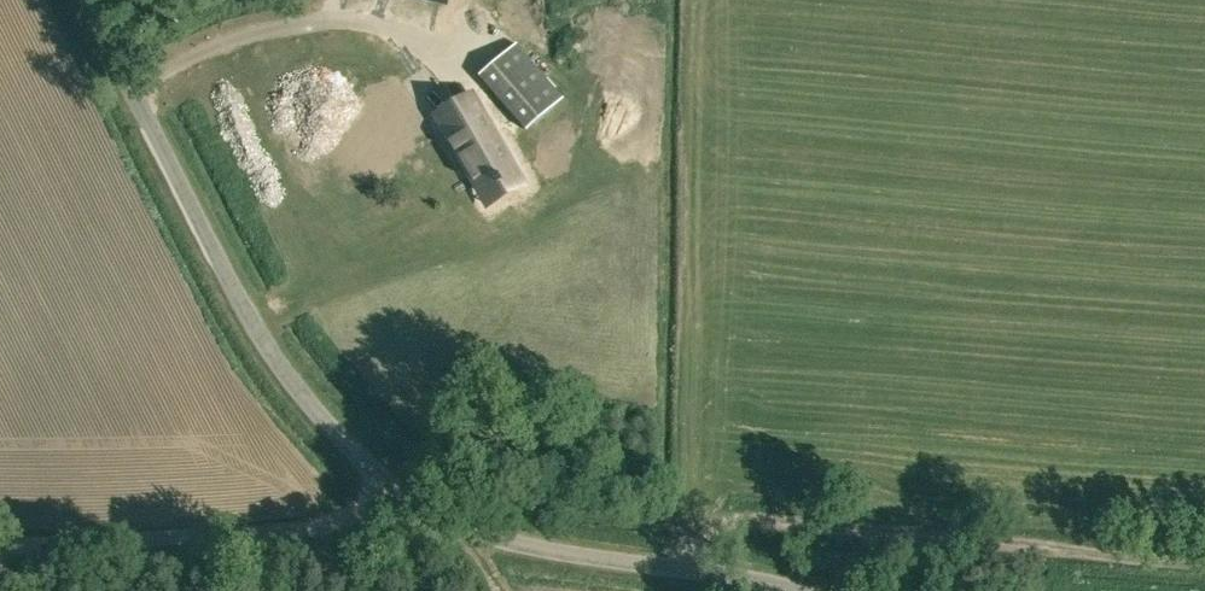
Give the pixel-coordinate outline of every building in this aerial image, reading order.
[(528,132),(570,106),(531,44),(489,71),(528,132)] [(425,100),(373,142),(391,165),(444,123),(425,100)] [(525,181),(487,102),(468,112),(477,131),(458,140),(487,199),(525,181)]
